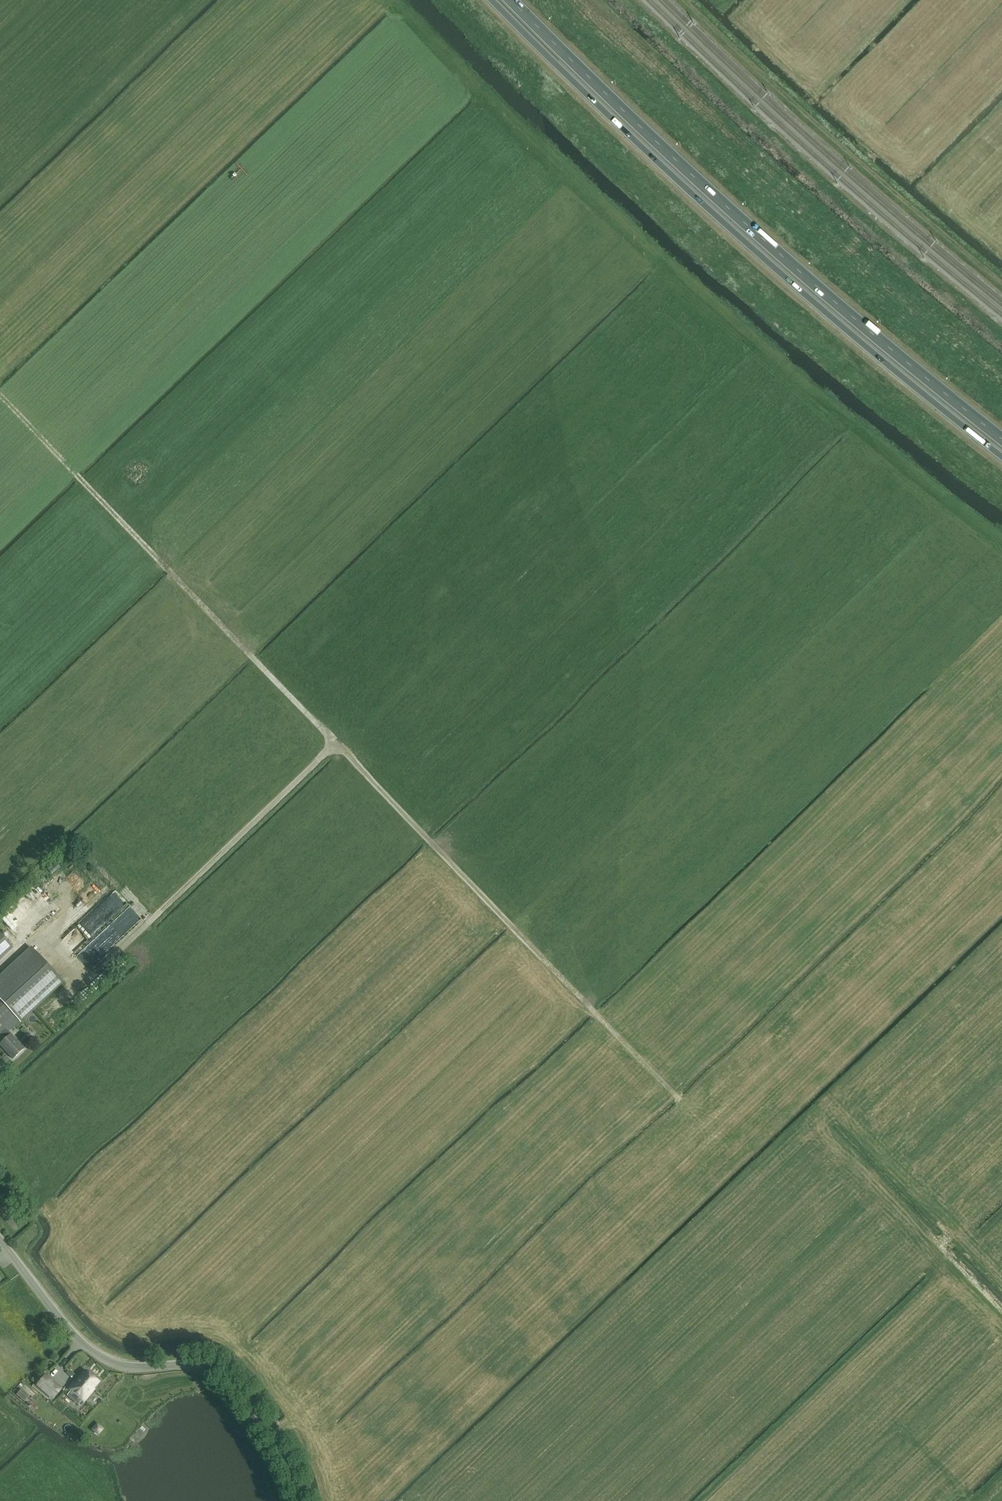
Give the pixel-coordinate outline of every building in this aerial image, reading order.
[(89,887),(61,917),(70,926),(98,895),(89,887)] [(28,913),(15,900),(0,914),(0,919),(10,930),(28,913)] [(79,915),(75,927),(91,932),(94,919),(79,915)] [(11,945),(0,934),(0,955),(11,945)] [(79,970),(95,955),(86,946),(70,960),(79,970)] [(0,979),(0,1034),(5,1040),(0,1044),(0,1046),(13,1060),(24,1049),(8,1032),(62,982),(32,949),(0,979)] [(84,1401),(93,1389),(92,1389),(98,1382),(85,1371),(80,1378),(79,1377),(69,1389),(84,1401)] [(51,1397),(59,1387),(45,1375),(37,1385),(51,1397)] [(24,1402),(29,1396),(22,1389),(16,1395),(24,1402)]
